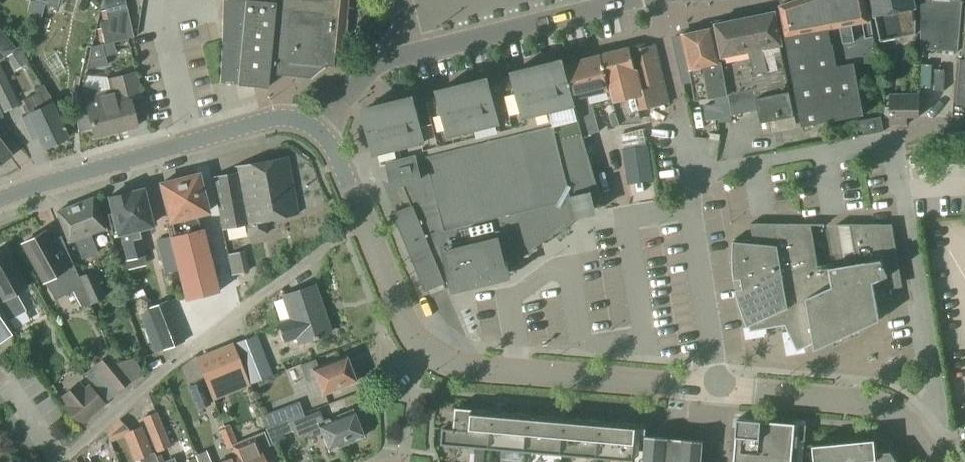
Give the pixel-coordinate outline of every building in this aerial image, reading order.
[(59,0),(46,0),(44,5),(57,9),(59,0)] [(346,0),(220,0),(219,85),(265,89),(266,75),(307,79),(323,66),(333,67),(334,54),(341,54),(346,0)] [(827,27),(822,0),(809,0),(781,6),(790,51),(788,51),(789,58),(788,60),(795,96),(796,95),(802,126),(850,118),(843,79),(842,79),(840,66),(836,66),(832,45),(830,46),(830,43),(832,43),(829,27),(827,27)] [(850,118),(864,115),(855,65),(877,60),(866,0),(822,0),(827,27),(829,27),(832,43),(830,43),(830,46),(832,45),(836,66),(840,66),(842,79),(843,79),(850,118)] [(915,35),(915,21),(912,8),(916,7),(914,0),(871,0),(874,16),(880,42),(915,35)] [(920,50),(938,50),(958,51),(963,1),(963,0),(921,0),(920,50)] [(99,22),(104,44),(127,38),(118,4),(104,7),(107,20),(99,22)] [(795,117),(783,58),(785,58),(776,12),(754,16),(763,62),(770,119),(768,119),(768,122),(795,117)] [(770,119),(763,62),(754,16),(719,23),(726,59),(721,60),(726,87),(727,94),(729,100),(728,100),(731,115),(758,110),(761,124),(768,122),(768,119),(770,119)] [(726,87),(721,60),(720,61),(714,28),(681,35),(689,70),(692,85),(707,82),(710,98),(727,94),(726,87)] [(15,49),(0,30),(0,61),(15,49)] [(638,111),(639,111),(639,109),(643,108),(645,115),(665,109),(664,103),(667,102),(654,45),(645,48),(644,44),(628,48),(634,71),(639,73),(643,88),(633,91),(638,111)] [(85,70),(104,66),(100,45),(90,47),(85,70)] [(639,73),(634,71),(628,48),(599,56),(619,126),(641,123),(639,111),(638,111),(633,91),(643,88),(639,73)] [(609,129),(619,126),(599,56),(565,65),(564,62),(563,62),(574,99),(584,136),(599,131),(593,107),(602,104),(609,129)] [(952,117),(964,117),(964,59),(961,59),(958,104),(953,104),(952,117)] [(583,136),(584,136),(574,99),(563,62),(563,63),(563,64),(367,112),(381,166),(388,164),(393,184),(401,183),(407,197),(411,207),(394,214),(425,289),(442,282),(445,289),(503,274),(576,219),(598,214),(596,205),(601,201),(602,201),(583,136)] [(93,138),(95,137),(148,124),(137,80),(136,75),(109,82),(110,88),(100,91),(82,86),(76,114),(77,132),(91,129),(93,138)] [(27,115),(20,118),(31,141),(38,138),(42,148),(66,137),(51,104),(41,84),(34,87),(37,94),(22,100),(28,114),(27,115)] [(920,118),(920,94),(906,94),(906,117),(907,118),(920,118)] [(731,115),(728,100),(716,103),(719,122),(731,122),(731,115)] [(884,131),(881,116),(855,121),(857,130),(862,129),(863,135),(884,131)] [(624,151),(626,168),(650,164),(648,147),(624,151)] [(933,162),(932,154),(909,156),(909,163),(933,162)] [(268,235),(265,220),(296,214),(285,158),(235,168),(236,174),(213,178),(222,226),(244,222),(247,238),(268,235)] [(201,230),(197,215),(206,213),(197,175),(161,184),(169,221),(165,222),(169,237),(176,271),(184,301),(219,292),(203,229),(201,230)] [(149,226),(141,190),(128,194),(127,192),(108,197),(112,214),(107,215),(112,236),(117,234),(119,233),(126,260),(124,261),(126,271),(146,266),(144,257),(146,256),(140,234),(143,233),(141,228),(149,226)] [(97,254),(90,234),(102,230),(92,200),(55,212),(66,243),(74,240),(81,260),(97,254)] [(818,270),(810,224),(750,224),(753,241),(734,239),(749,331),(785,326),(791,339),(789,340),(788,341),(788,343),(788,344),(788,345),(789,347),(790,347),(791,348),(792,348),(793,348),(795,348),(796,351),(878,313),(876,301),(890,298),(888,284),(901,282),(891,225),(849,224),(856,264),(818,270)] [(43,232),(22,244),(43,282),(52,277),(62,296),(72,291),(81,308),(89,305),(90,305),(78,277),(67,252),(57,258),(48,242),(43,232)] [(164,274),(176,271),(169,237),(155,240),(164,274)] [(25,311),(15,293),(24,288),(3,250),(0,251),(0,312),(7,322),(25,311)] [(231,276),(249,272),(244,251),(226,255),(231,276)] [(78,277),(90,305),(105,299),(93,271),(78,277)] [(298,343),(327,333),(313,286),(283,296),(290,319),(277,323),(283,341),(296,337),(298,343)] [(153,354),(185,342),(168,300),(146,309),(146,310),(139,312),(143,323),(142,323),(153,354)] [(11,334),(0,319),(0,342),(11,334)] [(232,344),(249,386),(272,376),(256,334),(232,344)] [(212,401),(249,386),(232,344),(231,343),(195,358),(203,380),(212,401)] [(305,382),(315,378),(321,394),(352,382),(354,376),(351,368),(347,368),(343,357),(318,367),(315,360),(299,366),(303,376),(305,382)] [(110,389),(120,381),(103,361),(93,370),(110,389)] [(102,396),(110,389),(93,370),(86,376),(87,378),(102,396)] [(912,385),(915,379),(908,374),(905,381),(912,385)] [(102,396),(87,378),(86,376),(60,398),(77,418),(102,396)] [(199,405),(212,401),(203,380),(191,385),(199,405)] [(266,428),(303,414),(298,402),(262,416),(266,428)] [(492,412),(455,408),(453,430),(443,429),(441,445),(475,448),(474,461),(484,461),(485,449),(489,449),(492,412)] [(356,423),(352,410),(323,421),(319,411),(289,423),(296,441),(311,435),(312,437),(321,434),(327,450),(361,437),(360,434),(362,431),(358,423),(356,423)] [(156,453),(170,447),(156,412),(141,418),(156,453)] [(524,452),(528,415),(492,412),(489,449),(524,452)] [(560,455),(564,418),(528,415),(524,452),(560,455)] [(596,458),(600,421),(564,418),(560,455),(596,458)] [(795,424),(737,419),(734,461),(792,461),(795,424)] [(633,461),(636,424),(600,421),(596,458),(633,461)] [(155,456),(154,453),(152,453),(141,427),(124,434),(120,424),(111,427),(106,433),(109,442),(123,436),(134,461),(152,461),(150,458),(155,456)] [(703,437),(646,434),(648,425),(636,424),(633,461),(701,461),(703,437)] [(219,431),(222,440),(233,436),(230,427),(224,429),(219,431)] [(233,436),(222,440),(226,449),(237,445),(233,436)] [(875,440),(812,446),(813,461),(897,461),(890,452),(876,453),(875,440)] [(10,457),(2,445),(0,446),(0,461),(2,461),(10,457)] [(259,447),(235,457),(238,461),(265,461),(259,447)]
